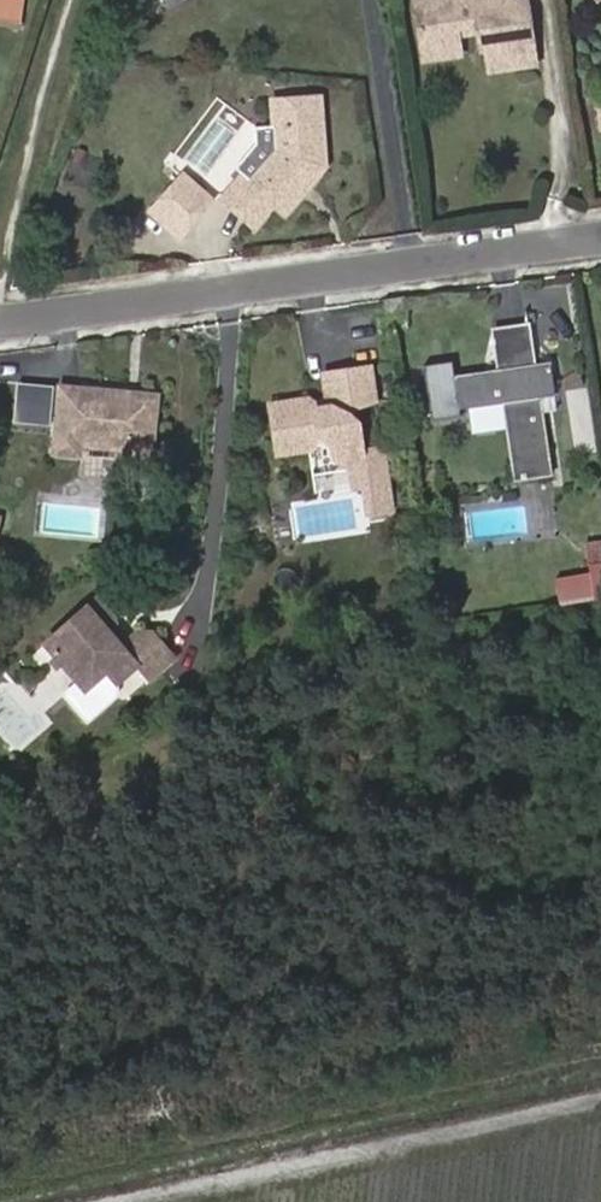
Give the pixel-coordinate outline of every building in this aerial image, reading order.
[(27,25),(29,0),(0,0),(0,23),(27,25)] [(549,65),(538,0),(425,0),(431,44),(470,38),(469,26),(487,23),(489,35),(491,48),(498,49),(500,72),(549,65)] [(470,38),(489,35),(487,23),(469,26),(470,38)] [(434,61),(473,56),(470,38),(431,44),(434,61)] [(325,180),(335,170),(331,98),(287,99),(289,153),(264,181),(256,174),(232,201),(263,228),(286,205),(296,213),(309,198),(307,190),(316,178),(325,180)] [(162,214),(190,238),(221,202),(194,178),(162,214)] [(309,198),(325,180),(316,178),(307,190),(309,198)] [(538,354),(533,324),(502,328),(506,358),(538,354)] [(502,328),(494,329),(501,372),(508,371),(506,358),(502,328)] [(546,398),(562,396),(557,362),(540,365),(538,354),(506,358),(508,371),(501,372),(458,378),(463,411),(508,404),(515,404),(528,480),(557,475),(546,398)] [(368,456),(364,431),(352,422),(360,413),(380,404),(374,372),(331,379),(334,403),(335,411),(321,413),(315,405),(277,411),(284,457),(316,453),(325,439),(327,439),(340,451),(341,460),(357,473),(359,492),(370,490),(374,518),(398,515),(388,453),(368,456)] [(138,473),(162,475),(168,414),(138,411),(139,403),(69,397),(62,465),(93,468),(94,458),(139,462),(138,473)] [(138,411),(168,414),(169,406),(139,403),(138,411)] [(334,403),(315,405),(321,413),(335,411),(334,403)] [(519,481),(528,480),(515,404),(508,404),(519,481)] [(93,468),(138,473),(139,462),(94,458),(93,468)] [(600,596),(600,594),(595,569),(562,577),(568,603),(600,596)] [(153,676),(178,653),(158,631),(143,630),(130,641),(125,645),(110,625),(119,617),(120,616),(101,594),(51,638),(92,682),(113,665),(126,679),(141,664),(153,676)] [(130,641),(120,629),(119,617),(110,625),(125,645),(130,641)]
